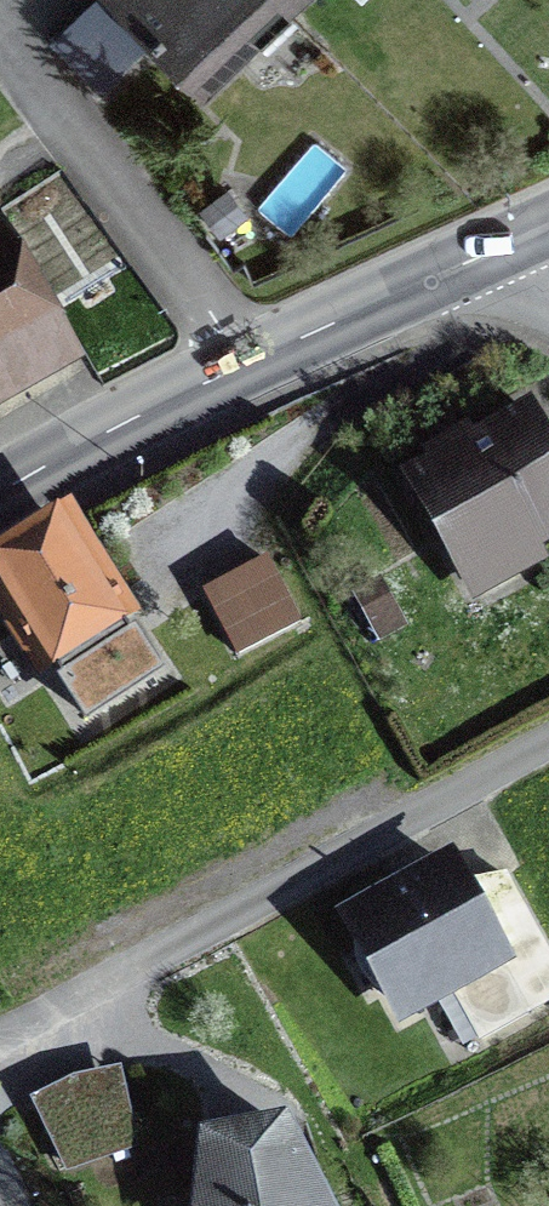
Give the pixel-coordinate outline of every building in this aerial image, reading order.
[(202,93),(257,41),(244,28),(273,0),(114,0),(202,93)] [(279,0),(277,0),(288,11),(289,10),(279,0)] [(289,10),(300,0),(279,0),(289,10)] [(47,351),(0,270),(0,378),(47,351)] [(513,407),(388,474),(458,604),(533,565),(525,550),(548,537),(548,475),(513,407)] [(0,573),(0,584),(86,717),(156,672),(64,531),(0,573)] [(436,852),(320,913),(383,1031),(498,970),(436,852)] [(99,1071),(18,1107),(59,1173),(117,1151),(99,1071)] [(182,1139),(177,1205),(312,1205),(272,1123),(182,1139)]
